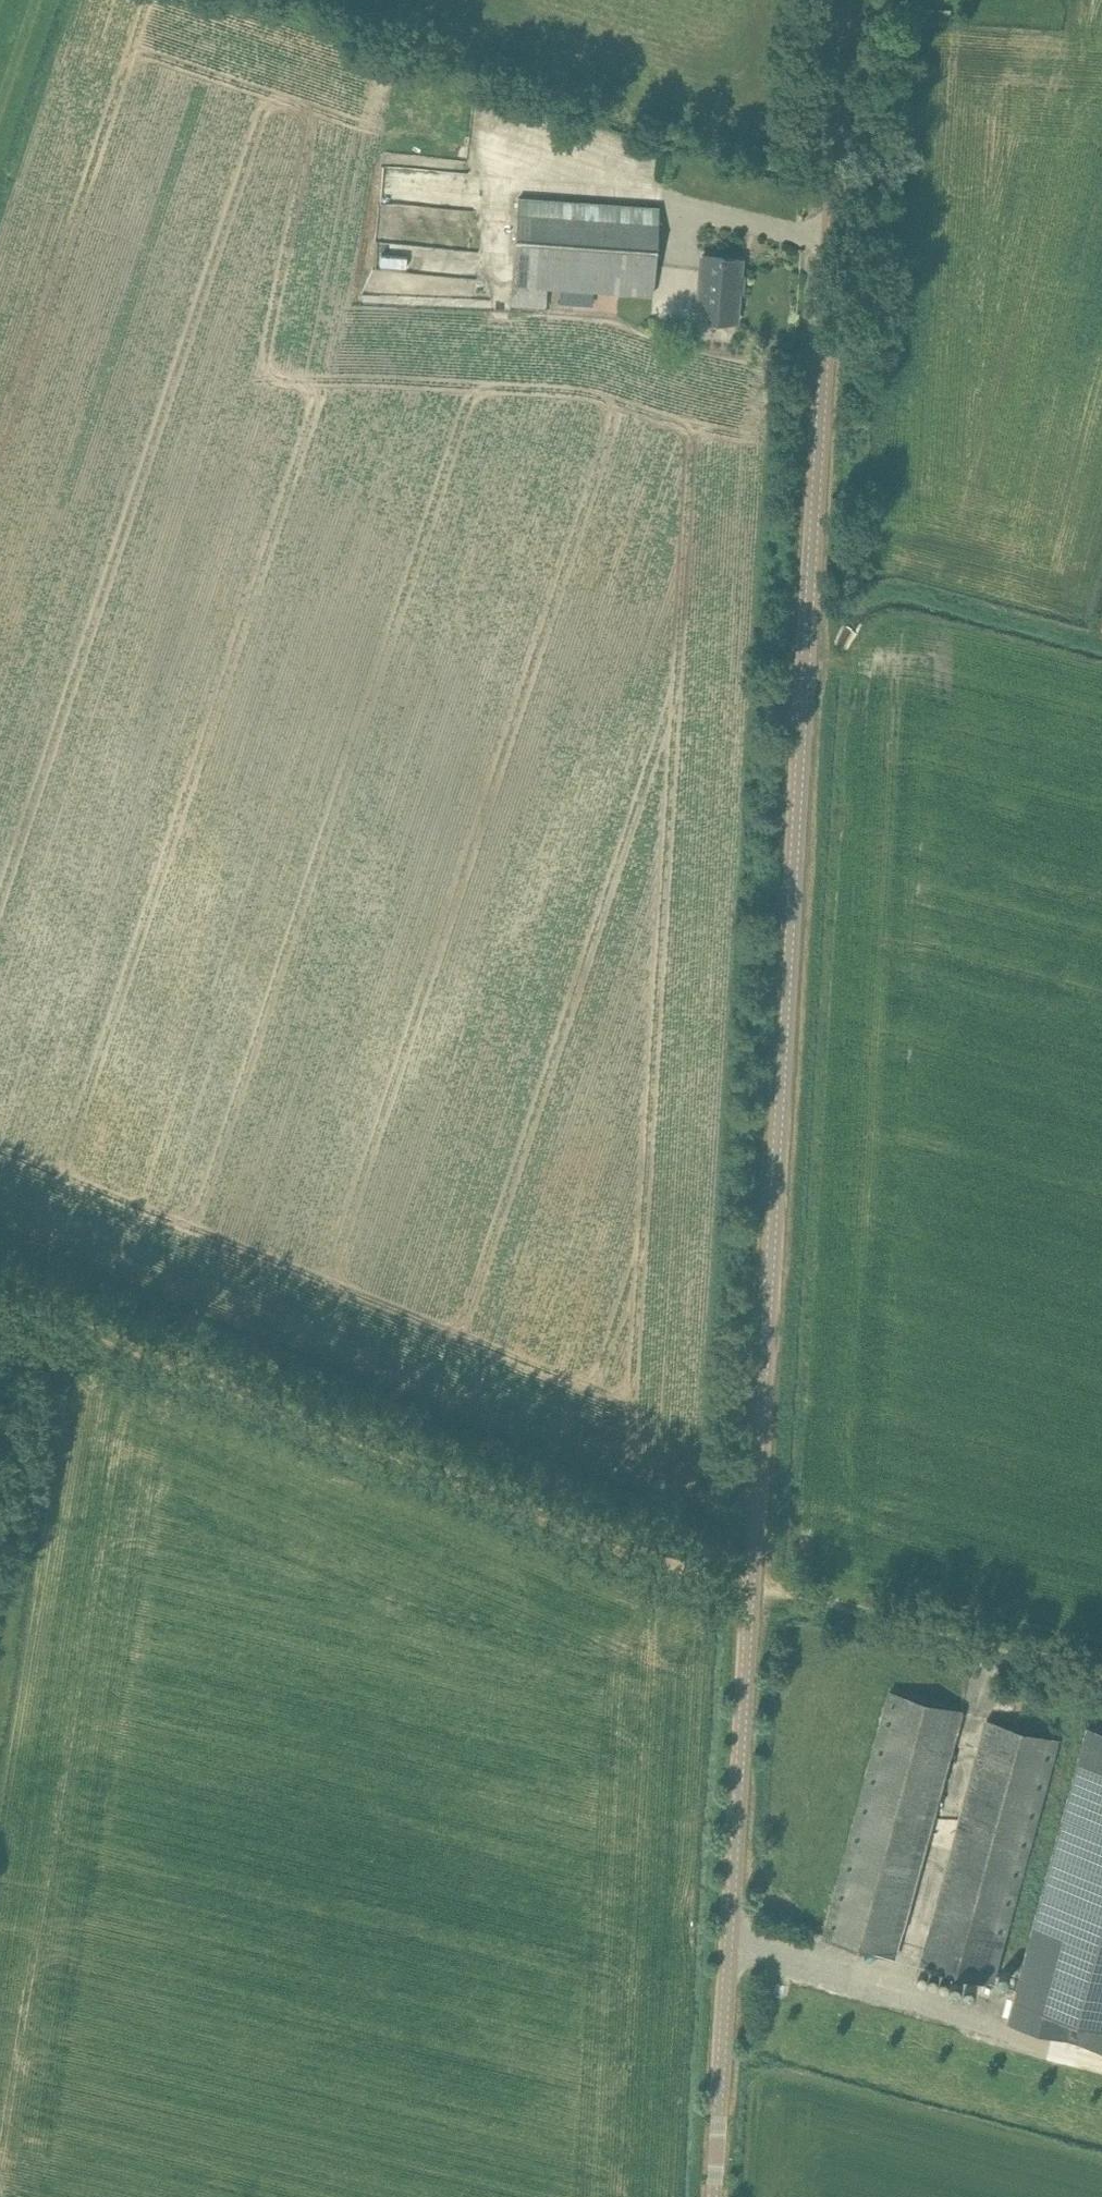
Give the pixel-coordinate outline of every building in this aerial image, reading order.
[(418,168),(417,203),(480,205),(482,170),(418,168)] [(653,294),(659,208),(518,198),(513,284),(512,305),(547,307),(549,286),(653,294)] [(697,319),(735,322),(740,259),(724,258),(724,257),(702,256),(697,319)] [(891,1691),(825,1934),(897,1954),(963,1710),(891,1691)] [(1060,1739),(988,1719),(922,1959),(994,1979),(1060,1739)] [(1101,2048),(1101,1730),(1089,1726),(1008,2023),(1101,2048)]
